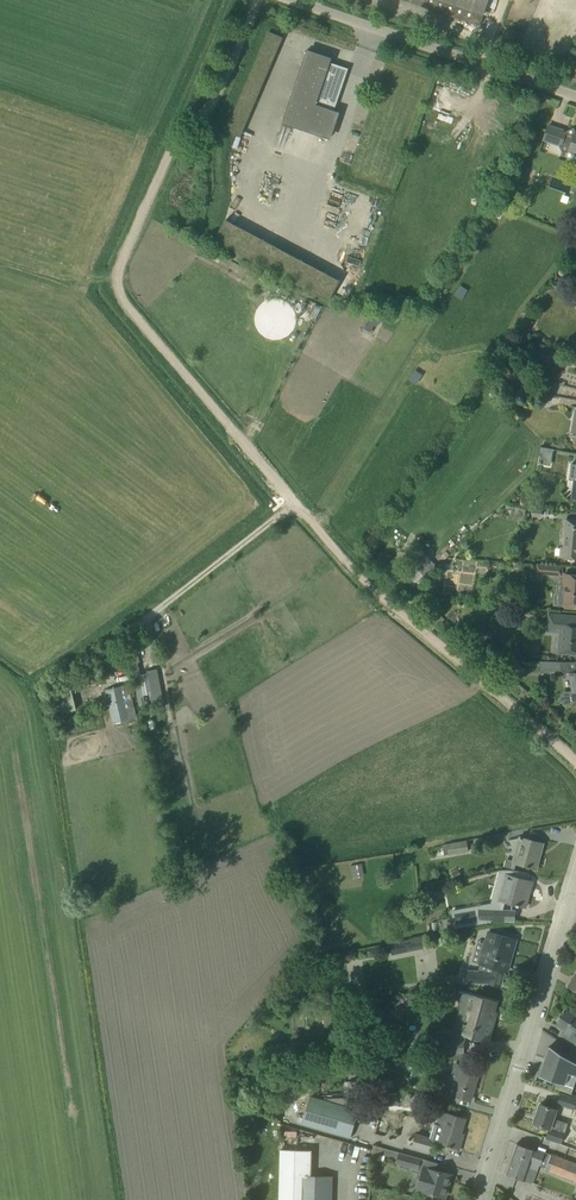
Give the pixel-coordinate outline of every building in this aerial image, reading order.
[(479,25),(488,0),(405,0),(479,25)] [(283,125),(328,140),(337,111),(336,112),(334,111),(348,68),(328,62),(329,60),(305,51),(304,53),(307,54),(283,125)] [(548,125),(543,140),(550,142),(561,146),(565,134),(563,134),(564,130),(556,127),(548,125)] [(558,145),(563,155),(569,151),(570,149),(575,151),(575,134),(572,128),(566,131),(565,134),(561,146),(558,145)] [(287,247),(229,218),(220,236),(278,265),(287,247)] [(371,313),(363,331),(370,334),(374,326),(376,327),(381,317),(372,313),(371,312),(371,313)] [(542,346),(540,359),(552,361),(554,349),(542,346)] [(553,465),(555,447),(542,446),(540,463),(553,465)] [(573,558),(575,558),(575,519),(566,518),(564,547),(560,546),(559,557),(573,558)] [(413,588),(437,565),(424,553),(401,576),(413,588)] [(562,566),(538,564),(538,572),(561,574),(562,566)] [(575,575),(564,574),(563,583),(566,583),(564,604),(575,605),(575,575)] [(547,631),(559,632),(557,653),(573,654),(575,655),(575,616),(571,615),(559,614),(549,613),(547,631)] [(154,670),(152,660),(142,662),(144,672),(141,672),(145,696),(162,692),(158,669),(154,670)] [(559,662),(539,661),(541,674),(560,671),(559,662)] [(517,676),(526,676),(526,667),(520,667),(521,662),(512,662),(511,671),(517,671),(517,676)] [(559,662),(560,671),(565,674),(570,673),(575,672),(575,662),(559,662)] [(575,701),(575,672),(570,673),(573,690),(564,692),(558,700),(567,706),(573,704),(575,701)] [(113,724),(137,719),(135,708),(131,709),(129,695),(124,695),(123,686),(105,690),(111,719),(112,719),(113,724)] [(65,712),(79,709),(76,694),(62,697),(65,712)] [(520,837),(513,860),(513,861),(513,862),(527,866),(527,867),(529,868),(530,866),(536,868),(539,855),(542,843),(543,844),(543,843),(520,837)] [(468,851),(468,849),(466,841),(447,844),(443,845),(445,855),(468,851)] [(506,858),(504,866),(511,868),(513,862),(513,861),(513,860),(506,858)] [(363,863),(352,865),(353,876),(365,875),(363,863)] [(498,899),(504,901),(516,904),(516,905),(519,906),(519,905),(525,907),(529,894),(528,894),(531,882),(532,882),(532,881),(525,879),(527,873),(514,870),(512,876),(505,874),(498,899)] [(479,909),(479,918),(506,919),(506,909),(502,909),(487,908),(487,909),(479,909)] [(448,918),(439,919),(441,930),(450,929),(448,918)] [(467,970),(467,981),(485,982),(486,971),(485,971),(487,965),(496,968),(506,971),(507,971),(511,958),(507,958),(512,939),(513,938),(505,936),(489,931),(485,943),(479,963),(477,970),(467,970)] [(427,947),(425,937),(390,944),(392,954),(427,947)] [(568,987),(575,991),(575,973),(568,987)] [(461,1010),(457,1023),(464,1025),(462,1032),(488,1040),(494,1018),(492,1017),(496,1002),(459,991),(461,1010)] [(566,1010),(557,1024),(565,1029),(562,1034),(575,1043),(575,1016),(566,1010)] [(463,1039),(445,1040),(445,1052),(463,1052),(463,1039)] [(445,1040),(430,1040),(430,1041),(430,1052),(445,1052),(445,1040)] [(568,1073),(575,1076),(575,1064),(549,1046),(539,1076),(564,1084),(568,1073)] [(445,1092),(453,1095),(471,1100),(479,1071),(462,1066),(455,1064),(451,1077),(449,1076),(445,1092)] [(575,1109),(575,1099),(560,1094),(557,1103),(575,1109)] [(359,1104),(360,1099),(355,1097),(336,1098),(326,1095),(325,1100),(322,1099),(323,1098),(318,1097),(317,1098),(311,1096),(303,1124),(350,1138),(359,1104)] [(547,1137),(558,1141),(561,1142),(567,1123),(553,1118),(556,1109),(540,1104),(534,1123),(550,1128),(547,1137)] [(462,1138),(460,1137),(465,1118),(454,1115),(440,1111),(436,1124),(434,1124),(430,1138),(433,1139),(433,1140),(439,1142),(449,1145),(449,1148),(458,1150),(462,1138)] [(433,1140),(433,1139),(430,1138),(415,1134),(412,1146),(430,1151),(433,1140)] [(531,1161),(540,1164),(546,1166),(545,1169),(575,1181),(575,1164),(551,1154),(551,1156),(535,1150),(516,1143),(513,1154),(531,1160),(531,1161)] [(375,1145),(373,1157),(386,1160),(387,1155),(393,1157),(395,1149),(375,1145)] [(332,1176),(311,1176),(311,1150),(280,1150),(279,1199),(332,1199),(332,1176)] [(396,1163),(418,1169),(421,1158),(399,1152),(396,1163)] [(529,1167),(531,1161),(531,1160),(513,1154),(506,1173),(525,1180),(532,1183),(536,1170),(529,1167)] [(419,1181),(417,1189),(425,1191),(444,1197),(451,1174),(428,1168),(423,1167),(419,1181)]
